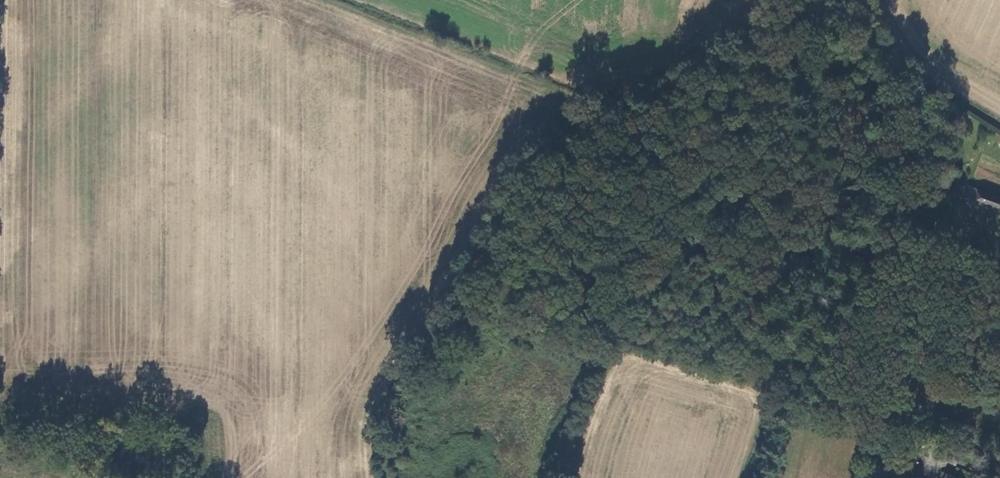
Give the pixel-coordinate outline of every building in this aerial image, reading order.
[(948,147),(953,138),(946,135),(942,144),(948,147)] [(977,189),(972,202),(999,212),(999,198),(977,189)] [(918,384),(917,401),(926,401),(926,384),(918,384)]
